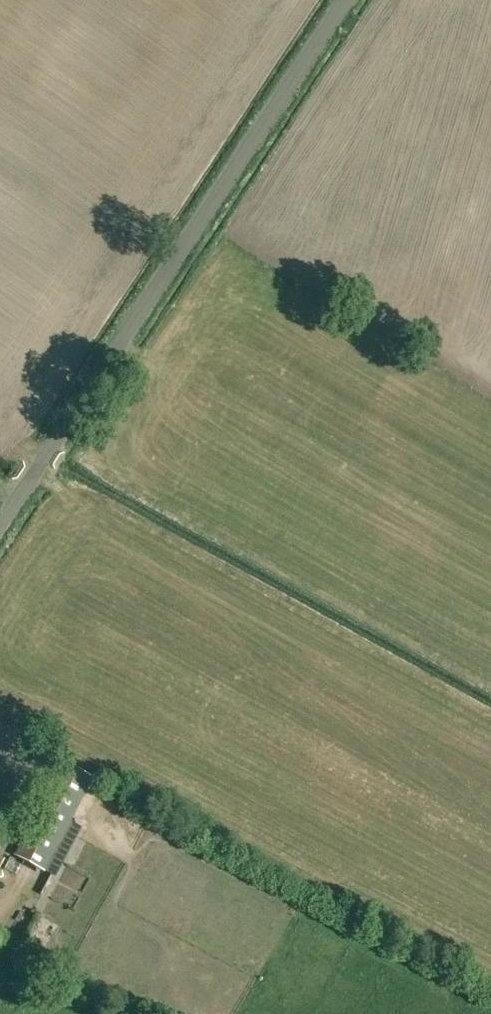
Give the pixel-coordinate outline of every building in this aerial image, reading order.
[(40,894),(83,916),(89,905),(76,898),(107,841),(69,821),(92,778),(64,763),(16,854),(51,873),(40,894)] [(10,857),(4,868),(16,874),(22,863),(10,857)]
